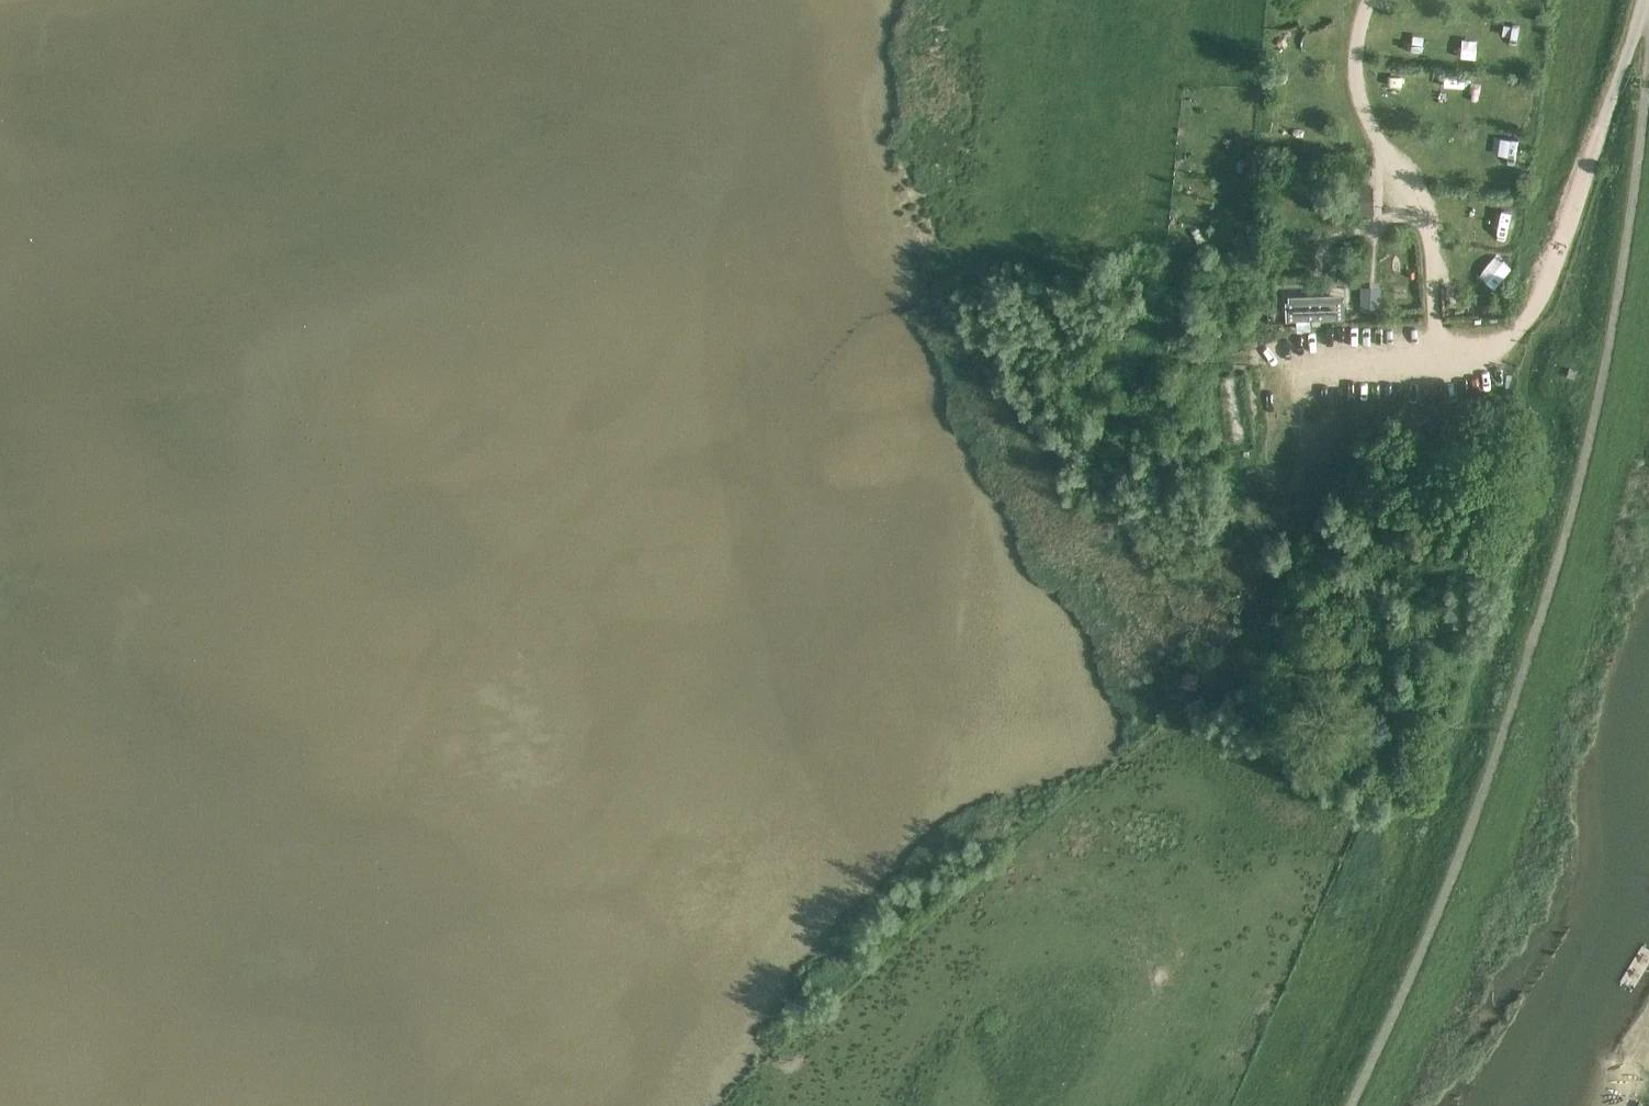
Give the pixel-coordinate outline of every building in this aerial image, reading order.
[(1381,286),(1357,286),(1357,306),(1360,306),(1360,310),(1382,310),(1381,286)] [(1289,302),(1286,302),(1287,318),(1335,316),(1335,300),(1332,301),(1289,302)]
